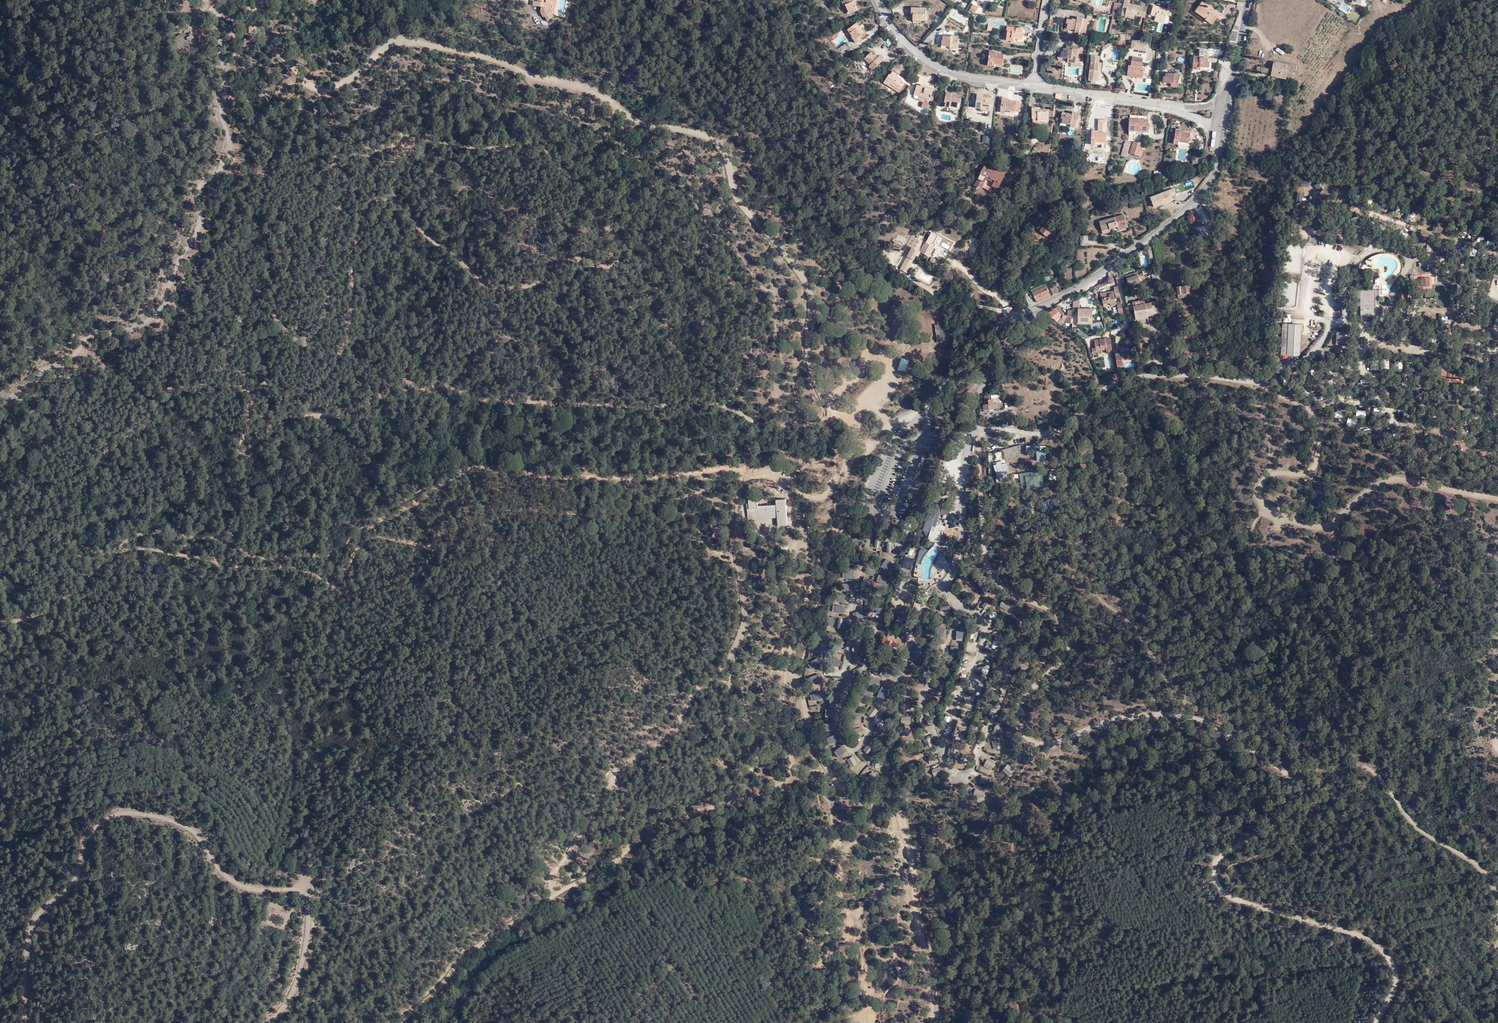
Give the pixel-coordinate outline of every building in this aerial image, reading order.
[(542,0),(541,0),(534,0),(533,4),(541,5),(540,11),(543,16),(545,15),(547,19),(552,14),(551,11),(550,12),(546,5),(546,1),(546,0),(542,0)] [(842,1),(844,5),(845,5),(849,12),(854,10),(855,11),(858,9),(855,2),(856,2),(855,0),(856,0),(844,0),(842,1)] [(1121,2),(1123,3),(1121,11),(1124,12),(1125,10),(1134,12),(1134,11),(1144,13),(1147,3),(1142,2),(1142,3),(1128,0),(1122,0),(1121,2)] [(1212,6),(1211,8),(1204,4),(1206,1),(1205,0),(1200,0),(1194,8),(1204,16),(1206,14),(1213,19),(1219,11),(1212,6)] [(1206,0),(1206,1),(1204,4),(1211,8),(1212,6),(1213,5),(1206,0)] [(975,11),(978,5),(973,2),(970,7),(975,11)] [(1155,14),(1164,16),(1166,11),(1170,12),(1173,3),(1168,2),(1167,6),(1153,2),(1150,11),(1155,12),(1155,14)] [(927,6),(913,6),(913,10),(915,10),(915,17),(923,18),(923,19),(928,19),(927,6)] [(1084,23),(1087,23),(1088,15),(1077,13),(1077,16),(1075,15),(1074,16),(1067,15),(1066,20),(1068,20),(1067,24),(1075,26),(1074,28),(1079,29),(1080,27),(1083,28),(1084,23)] [(859,36),(864,32),(857,23),(848,29),(853,35),(852,36),(856,43),(861,39),(859,36)] [(1010,32),(1007,32),(1007,37),(1015,38),(1016,35),(1026,36),(1026,26),(1010,24),(1010,28),(1011,28),(1010,32)] [(1126,30),(1122,30),(1121,36),(1115,35),(1109,39),(1111,41),(1112,40),(1115,40),(1115,39),(1117,39),(1117,40),(1125,41),(1126,30)] [(960,33),(953,33),(953,34),(944,34),(944,38),(943,38),(943,43),(955,44),(954,46),(959,46),(960,33)] [(191,35),(188,38),(186,37),(185,37),(184,37),(182,37),(182,38),(181,38),(180,38),(180,39),(179,39),(179,40),(178,40),(178,41),(178,42),(177,42),(177,43),(177,44),(177,45),(177,46),(178,46),(178,47),(178,48),(179,49),(180,50),(181,51),(182,51),(183,51),(184,51),(185,51),(186,51),(187,51),(188,51),(188,50),(189,50),(189,49),(190,49),(190,48),(191,48),(191,47),(191,46),(192,45),(192,44),(192,43),(191,43),(194,40),(191,35)] [(1129,37),(1129,44),(1146,45),(1147,38),(1129,37)] [(1078,55),(1077,59),(1083,59),(1085,43),(1068,40),(1068,44),(1081,46),(1080,51),(1079,51),(1078,55)] [(846,43),(838,49),(843,55),(851,49),(846,43)] [(1072,58),(1077,59),(1078,55),(1079,51),(1080,51),(1081,46),(1068,44),(1065,44),(1065,48),(1063,48),(1062,53),(1069,54),(1073,54),(1072,58)] [(1194,61),(1199,61),(1199,58),(1210,59),(1211,52),(1209,51),(1209,47),(1201,47),(1201,46),(1200,46),(1195,45),(1194,61)] [(1093,49),(1093,57),(1090,75),(1101,76),(1102,66),(1099,66),(1100,57),(1098,57),(1099,50),(1093,49)] [(1129,67),(1144,68),(1145,63),(1143,62),(1143,60),(1144,52),(1133,50),(1132,59),(1130,59),(1129,67)] [(878,57),(872,51),(866,58),(873,64),(871,66),(875,70),(886,58),(882,54),(880,56),(878,57)] [(1014,53),(999,52),(998,64),(1002,65),(1003,62),(1013,63),(1014,53)] [(1294,63),(1273,60),(1271,73),(1290,76),(1289,80),(1291,81),(1294,63)] [(1165,76),(1173,77),(1173,76),(1175,76),(1175,80),(1176,81),(1177,81),(1180,81),(1181,72),(1182,68),(1167,67),(1167,71),(1165,71),(1165,76)] [(892,82),(899,86),(904,78),(899,75),(898,75),(897,74),(898,72),(894,69),(892,73),(891,72),(886,80),(885,80),(888,82),(890,84),(892,82)] [(919,83),(917,89),(921,90),(920,94),(931,97),(935,86),(927,84),(927,86),(919,83)] [(953,94),(954,91),(948,90),(946,100),(947,100),(947,105),(951,106),(952,104),(959,105),(960,101),(962,101),(962,97),(956,96),(956,94),(953,94)] [(977,106),(983,107),(982,108),(991,109),(992,106),(993,97),(984,96),(984,93),(979,93),(977,106)] [(1002,111),(1007,111),(1007,108),(1021,110),(1022,100),(1004,98),(1002,111)] [(1046,116),(1046,111),(1039,110),(1039,109),(1037,109),(1037,107),(1031,106),(1030,116),(1031,116),(1030,120),(1035,121),(1035,119),(1044,120),(1044,116),(1046,116)] [(1070,121),(1070,124),(1074,125),(1075,119),(1076,118),(1078,109),(1071,108),(1071,111),(1069,110),(1069,112),(1061,111),(1061,115),(1062,116),(1061,120),(1070,121)] [(1129,133),(1133,133),(1134,132),(1137,132),(1138,129),(1147,129),(1149,114),(1147,114),(1147,111),(1143,111),(1142,113),(1131,113),(1129,133)] [(1093,127),(1092,138),(1097,139),(1097,136),(1107,137),(1108,129),(1093,127)] [(1173,142),(1177,143),(1177,140),(1187,142),(1189,131),(1175,129),(1173,142)] [(983,135),(982,142),(990,143),(991,136),(983,135)] [(1122,155),(1127,156),(1131,141),(1126,141),(1122,155)] [(1131,152),(1141,155),(1143,149),(1141,149),(1143,142),(1134,141),(1131,152)] [(979,185),(980,186),(990,165),(989,165),(988,166),(984,164),(972,182),(978,186),(979,185)] [(990,165),(980,186),(987,190),(990,185),(995,188),(1004,173),(996,168),(995,169),(990,165)] [(1314,185),(1319,192),(1324,190),(1319,182),(1314,185)] [(1044,225),(1057,234),(1067,220),(1055,211),(1044,225)] [(1123,214),(1114,216),(1102,219),(1099,220),(1102,230),(1110,227),(1110,228),(1118,226),(1126,224),(1123,214)] [(1293,217),(1292,225),(1300,225),(1301,218),(1293,217)] [(907,244),(912,247),(917,237),(912,234),(907,244)] [(917,249),(921,250),(929,255),(935,246),(926,241),(925,242),(922,240),(917,249)] [(1143,266),(1149,265),(1147,256),(1140,257),(1143,266)] [(1382,275),(1398,275),(1398,261),(1381,261),(1381,258),(1376,258),(1376,265),(1382,265),(1382,275)] [(1049,266),(1046,270),(1049,276),(1055,274),(1052,268),(1050,265),(1049,266)] [(1127,277),(1129,283),(1140,279),(1139,274),(1127,277)] [(1144,286),(1145,292),(1149,291),(1149,287),(1152,286),(1150,280),(1141,282),(1142,286),(1144,286)] [(1036,298),(1049,292),(1047,285),(1033,291),(1036,298)] [(1053,295),(1055,294),(1054,290),(1058,289),(1057,285),(1050,288),(1053,295)] [(1177,286),(1177,293),(1190,292),(1189,285),(1177,286)] [(1360,306),(1360,316),(1379,316),(1379,307),(1375,307),(1375,289),(1353,289),(1353,305),(1360,306)] [(1407,289),(1407,297),(1415,298),(1415,290),(1407,289)] [(1051,296),(1049,292),(1036,298),(1037,302),(1051,296)] [(1109,294),(1109,292),(1100,294),(1101,299),(1102,299),(1103,305),(1110,304),(1115,302),(1114,298),(1113,298),(1113,293),(1109,294)] [(1144,299),(1132,301),(1133,303),(1134,310),(1135,318),(1147,316),(1146,314),(1151,314),(1151,315),(1157,314),(1155,301),(1145,303),(1144,299)] [(1060,314),(1055,307),(1048,314),(1058,321),(1061,317),(1059,315),(1060,314)] [(1093,324),(1093,308),(1078,308),(1078,324),(1093,324)] [(1300,350),(1301,326),(1301,324),(1283,323),(1282,341),(1288,341),(1287,354),(1299,355),(1300,350)] [(934,327),(937,344),(945,343),(943,325),(934,327)] [(1081,329),(1077,333),(1085,339),(1088,336),(1081,329)] [(1349,331),(1339,330),(1338,336),(1342,337),(1342,338),(1349,339),(1349,331)] [(1105,347),(1105,350),(1111,349),(1109,338),(1094,340),(1095,348),(1091,348),(1092,357),(1096,356),(1096,353),(1101,352),(1100,348),(1105,347)] [(1115,353),(1117,367),(1124,365),(1123,360),(1131,359),(1129,349),(1120,350),(1121,352),(1115,353)] [(898,370),(906,372),(908,359),(900,358),(898,370)] [(1388,369),(1389,360),(1382,359),(1381,368),(1388,369)] [(1402,372),(1403,362),(1395,361),(1394,371),(1402,372)] [(1300,368),(1291,373),(1293,377),(1302,372),(1300,368)] [(1453,372),(1448,371),(1444,384),(1449,385),(1453,372)] [(989,396),(985,396),(983,410),(998,409),(998,401),(989,401),(989,396)] [(1333,416),(1341,421),(1345,415),(1338,409),(1333,416)] [(1001,438),(1002,446),(1012,446),(1011,438),(1001,438)] [(1036,453),(1037,445),(1027,444),(1026,451),(1036,453)] [(1001,459),(991,462),(996,477),(1006,474),(1001,459)] [(778,525),(787,525),(785,499),(776,500),(776,505),(757,506),(757,499),(748,500),(749,504),(747,504),(748,519),(777,517),(778,525)] [(930,532),(928,539),(939,542),(943,530),(932,526),(933,523),(931,523),(932,519),(934,520),(936,513),(937,511),(941,512),(941,513),(948,514),(953,502),(950,502),(941,504),(941,505),(941,506),(937,505),(937,503),(932,501),(923,530),(930,532)] [(947,516),(936,513),(934,520),(945,523),(947,516)] [(884,557),(880,564),(888,569),(892,563),(884,557)] [(873,576),(877,569),(870,566),(867,574),(873,576)] [(854,579),(854,570),(839,570),(839,591),(850,591),(849,579),(854,579)] [(879,575),(877,585),(887,587),(889,577),(879,575)] [(984,591),(990,587),(985,581),(979,585),(984,591)] [(857,598),(866,600),(867,594),(859,592),(857,598)] [(836,594),(835,601),(845,603),(846,596),(836,594)] [(973,596),(966,603),(974,609),(980,602),(973,596)] [(981,605),(986,610),(992,604),(988,599),(981,605)] [(999,606),(1007,611),(1011,604),(1002,599),(999,606)] [(834,604),(832,611),(844,614),(846,607),(834,604)] [(881,614),(883,607),(874,605),(873,612),(881,614)] [(1015,616),(1023,612),(1021,607),(1013,611),(1015,616)] [(863,611),(855,612),(856,619),(864,618),(863,611)] [(992,620),(999,616),(995,611),(989,615),(992,620)] [(963,641),(964,632),(957,631),(955,640),(963,641)] [(853,644),(861,647),(864,639),(856,636),(853,644)] [(898,649),(899,640),(883,638),(882,647),(898,649)] [(822,643),(820,650),(829,654),(831,647),(822,643)] [(860,665),(861,656),(854,655),(852,664),(860,665)] [(808,664),(812,670),(822,662),(818,657),(808,664)] [(838,667),(842,662),(836,657),(832,662),(838,667)] [(883,668),(881,676),(890,678),(892,671),(883,668)] [(922,685),(928,678),(923,673),(917,680),(922,685)] [(872,676),(867,685),(873,688),(878,680),(872,676)] [(838,680),(835,687),(843,690),(846,684),(838,680)] [(885,700),(889,689),(881,686),(877,697),(885,700)] [(822,691),(812,694),(814,701),(824,698),(822,691)] [(872,706),(867,714),(873,718),(879,710),(872,706)] [(923,714),(915,715),(917,723),(924,722),(923,714)] [(902,737),(912,736),(911,724),(901,724),(902,737)] [(998,724),(995,732),(1002,734),(1005,727),(998,724)] [(875,727),(872,737),(880,739),(883,730),(875,727)] [(835,733),(825,738),(827,744),(838,740),(835,733)] [(999,738),(991,741),(994,748),(1002,746),(999,738)] [(869,755),(875,747),(868,742),(863,750),(869,755)] [(840,756),(846,752),(842,746),(836,750),(840,756)] [(950,753),(957,755),(959,749),(952,747),(950,753)] [(966,763),(969,755),(963,753),(960,761),(966,763)] [(928,756),(929,764),(939,762),(938,755),(928,756)] [(853,756),(847,760),(851,768),(858,763),(853,756)] [(991,769),(994,762),(986,759),(983,766),(991,769)] [(979,782),(986,785),(989,777),(982,774),(979,782)] [(983,790),(970,788),(969,796),(982,797),(983,790)]
